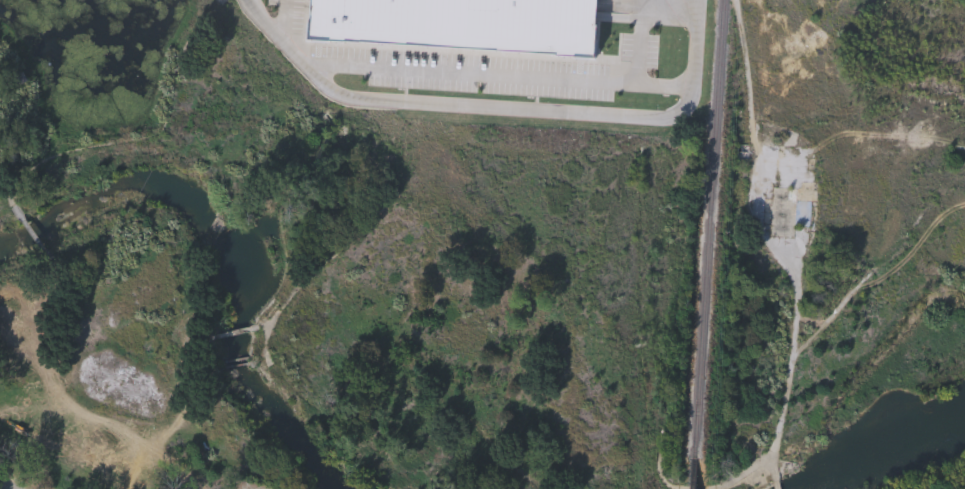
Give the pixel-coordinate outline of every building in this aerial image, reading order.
[(309,45),(312,0),(597,0),(593,63),(309,45)] [(813,230),(814,204),(799,204),(800,192),(775,191),(774,202),(767,201),(766,227),(773,227),(773,240),(797,241),(797,229),(813,230)]
